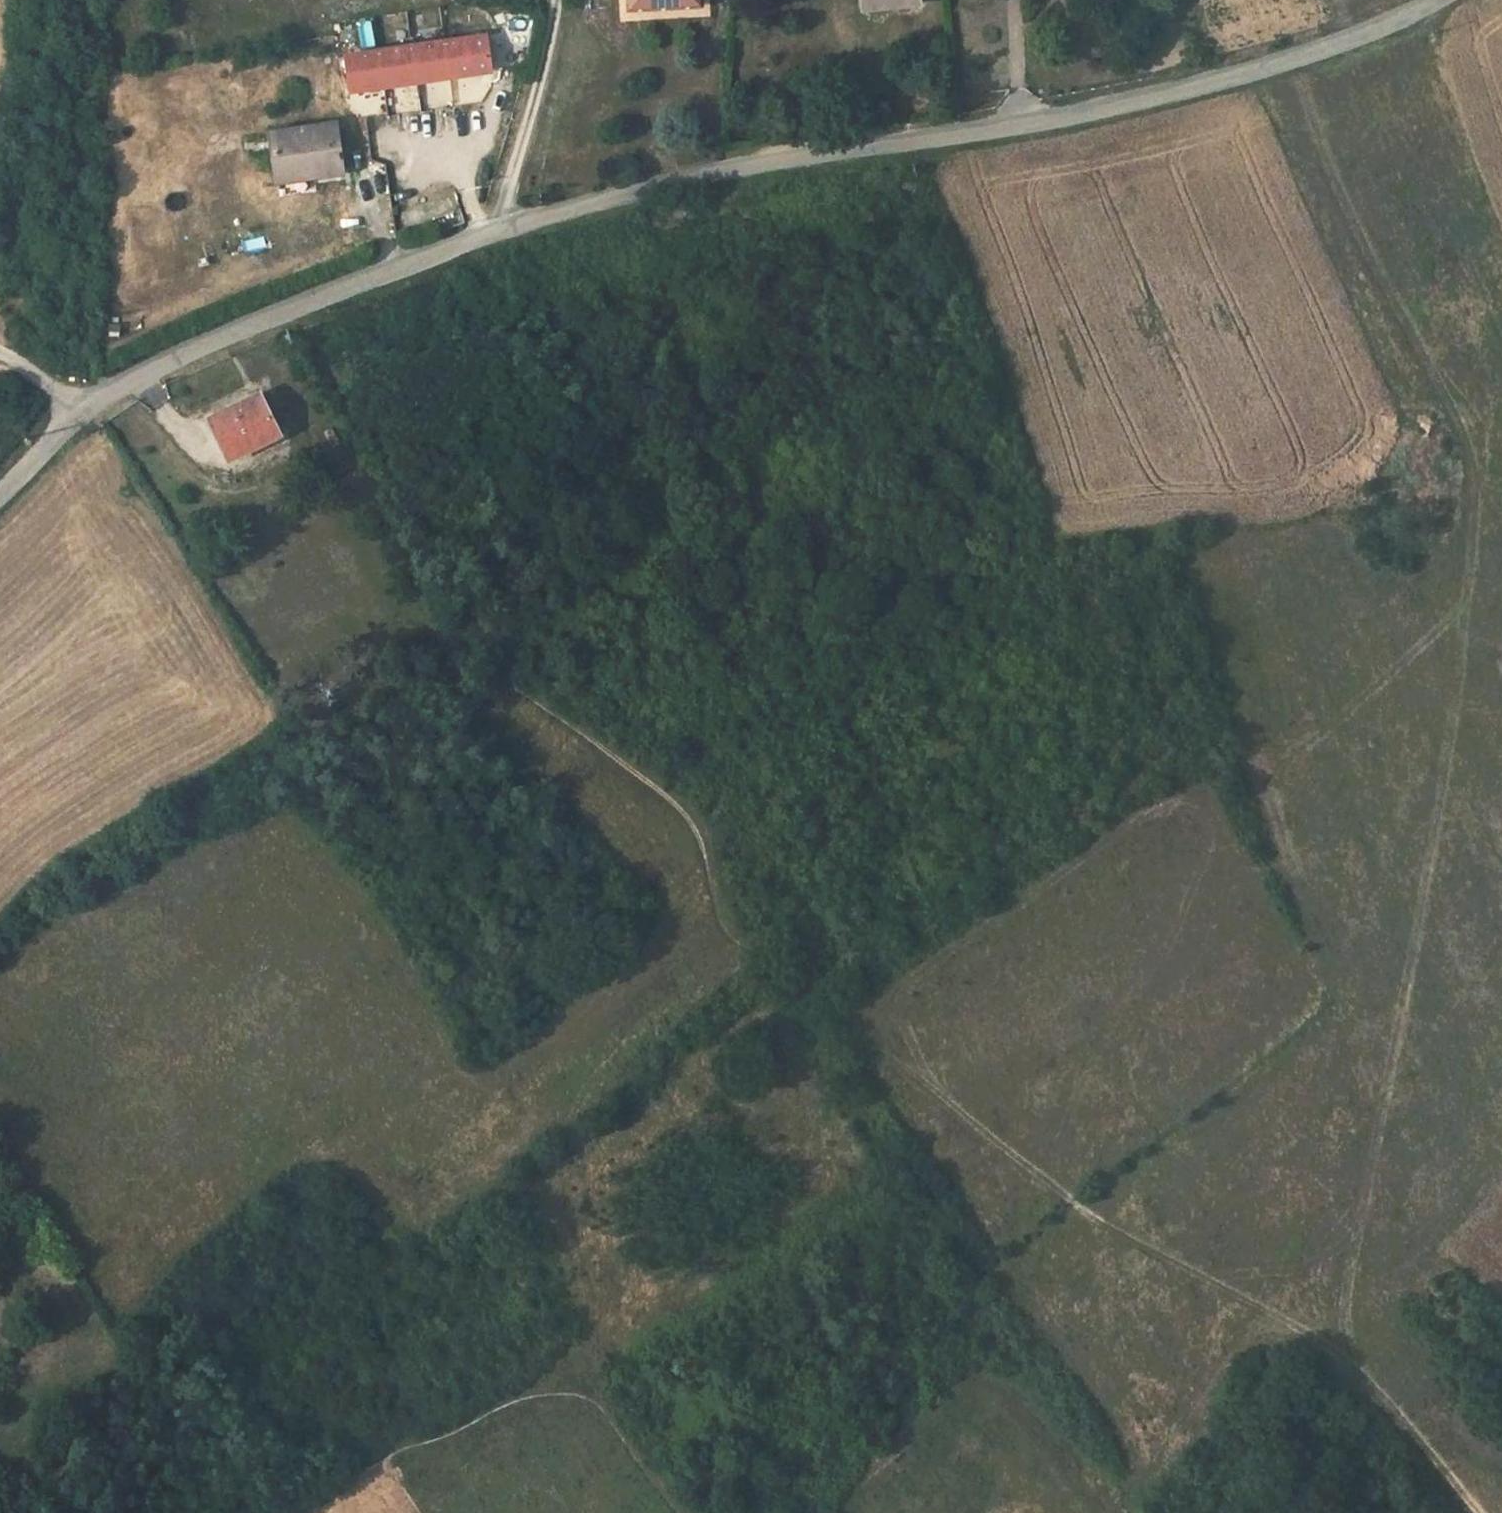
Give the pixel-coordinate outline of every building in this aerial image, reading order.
[(628,9),(699,5),(699,0),(627,0),(628,9)] [(866,9),(918,4),(917,0),(865,0),(866,9)] [(343,38),(346,57),(414,47),(412,28),(343,38)] [(414,47),(346,57),(350,92),(489,72),(485,38),(414,47)] [(315,171),(316,178),(342,174),(335,125),(270,134),(275,177),(315,171)] [(276,184),(316,178),(315,171),(275,177),(276,184)] [(259,395),(247,402),(254,415),(266,409),(259,395)] [(254,415),(247,402),(211,419),(230,459),(278,435),(266,409),(254,415)] [(859,936),(864,946),(879,938),(873,927),(859,936)]
